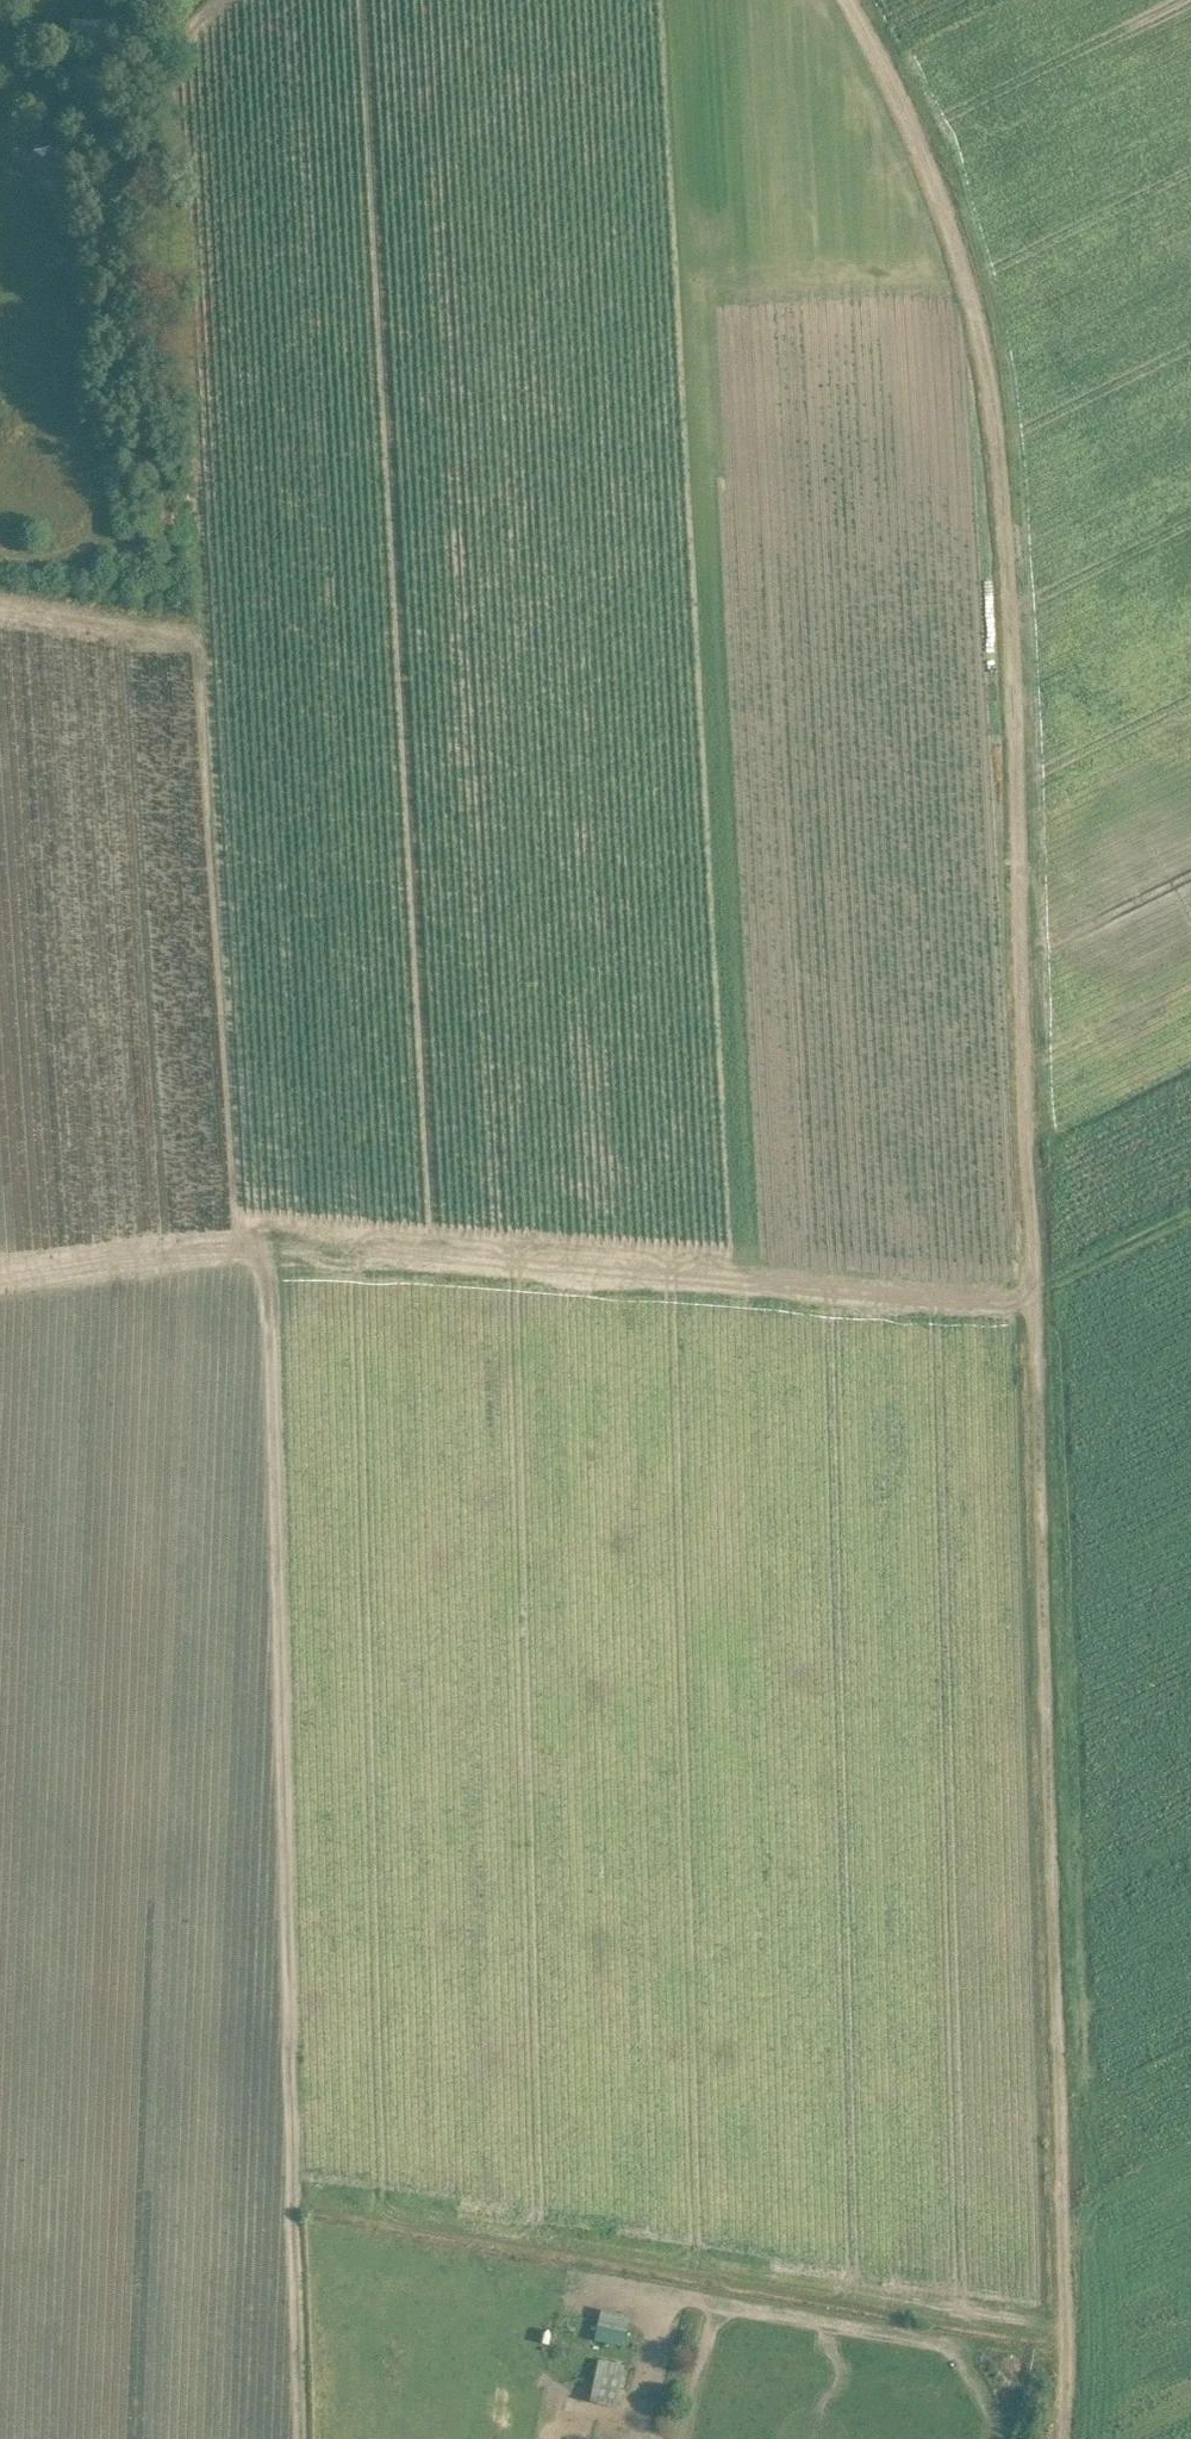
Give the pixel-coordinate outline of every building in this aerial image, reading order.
[(55,128),(29,133),(32,146),(58,141),(55,128)] [(591,2340),(618,2345),(621,2330),(593,2325),(591,2340)] [(612,2408),(623,2365),(596,2358),(584,2401),(612,2408)]
